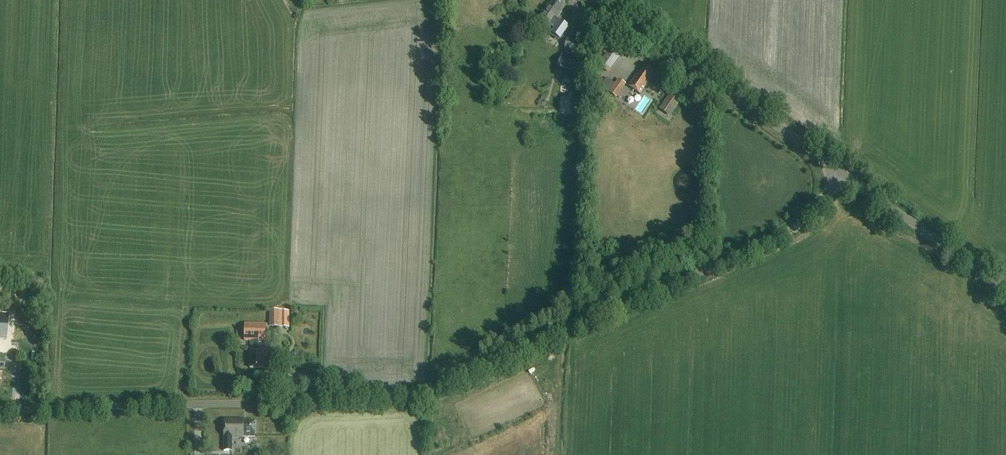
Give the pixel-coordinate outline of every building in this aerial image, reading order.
[(549,4),(538,19),(550,27),(550,26),(554,29),(551,34),(559,40),(569,27),(556,18),(565,6),(563,4),(564,2),(561,0),(555,0),(551,6),(549,4)] [(563,52),(577,55),(581,39),(568,36),(563,52)] [(597,67),(608,74),(622,55),(611,47),(611,48),(607,46),(602,53),(606,55),(597,67)] [(557,73),(577,79),(582,62),(563,55),(557,73)] [(640,95),(646,86),(654,75),(651,74),(653,72),(645,67),(639,76),(637,74),(628,87),(640,95)] [(600,86),(605,90),(611,81),(606,78),(600,86)] [(616,98),(626,85),(618,79),(609,93),(616,98)] [(671,92),(675,87),(664,79),(660,83),(671,92)] [(680,103),(669,95),(658,109),(670,117),(680,103)] [(290,327),(290,311),(270,311),(270,328),(283,328),(283,327),(290,327)] [(297,311),(294,315),(298,319),(303,314),(300,311),(297,311)] [(265,342),(266,324),(245,323),(244,341),(252,341),(265,342)] [(258,350),(259,342),(252,341),(252,350),(249,350),(249,369),(265,369),(265,350),(258,350)] [(244,420),(224,420),(224,451),(232,452),(232,437),(255,437),(255,422),(244,422),(244,420)]
